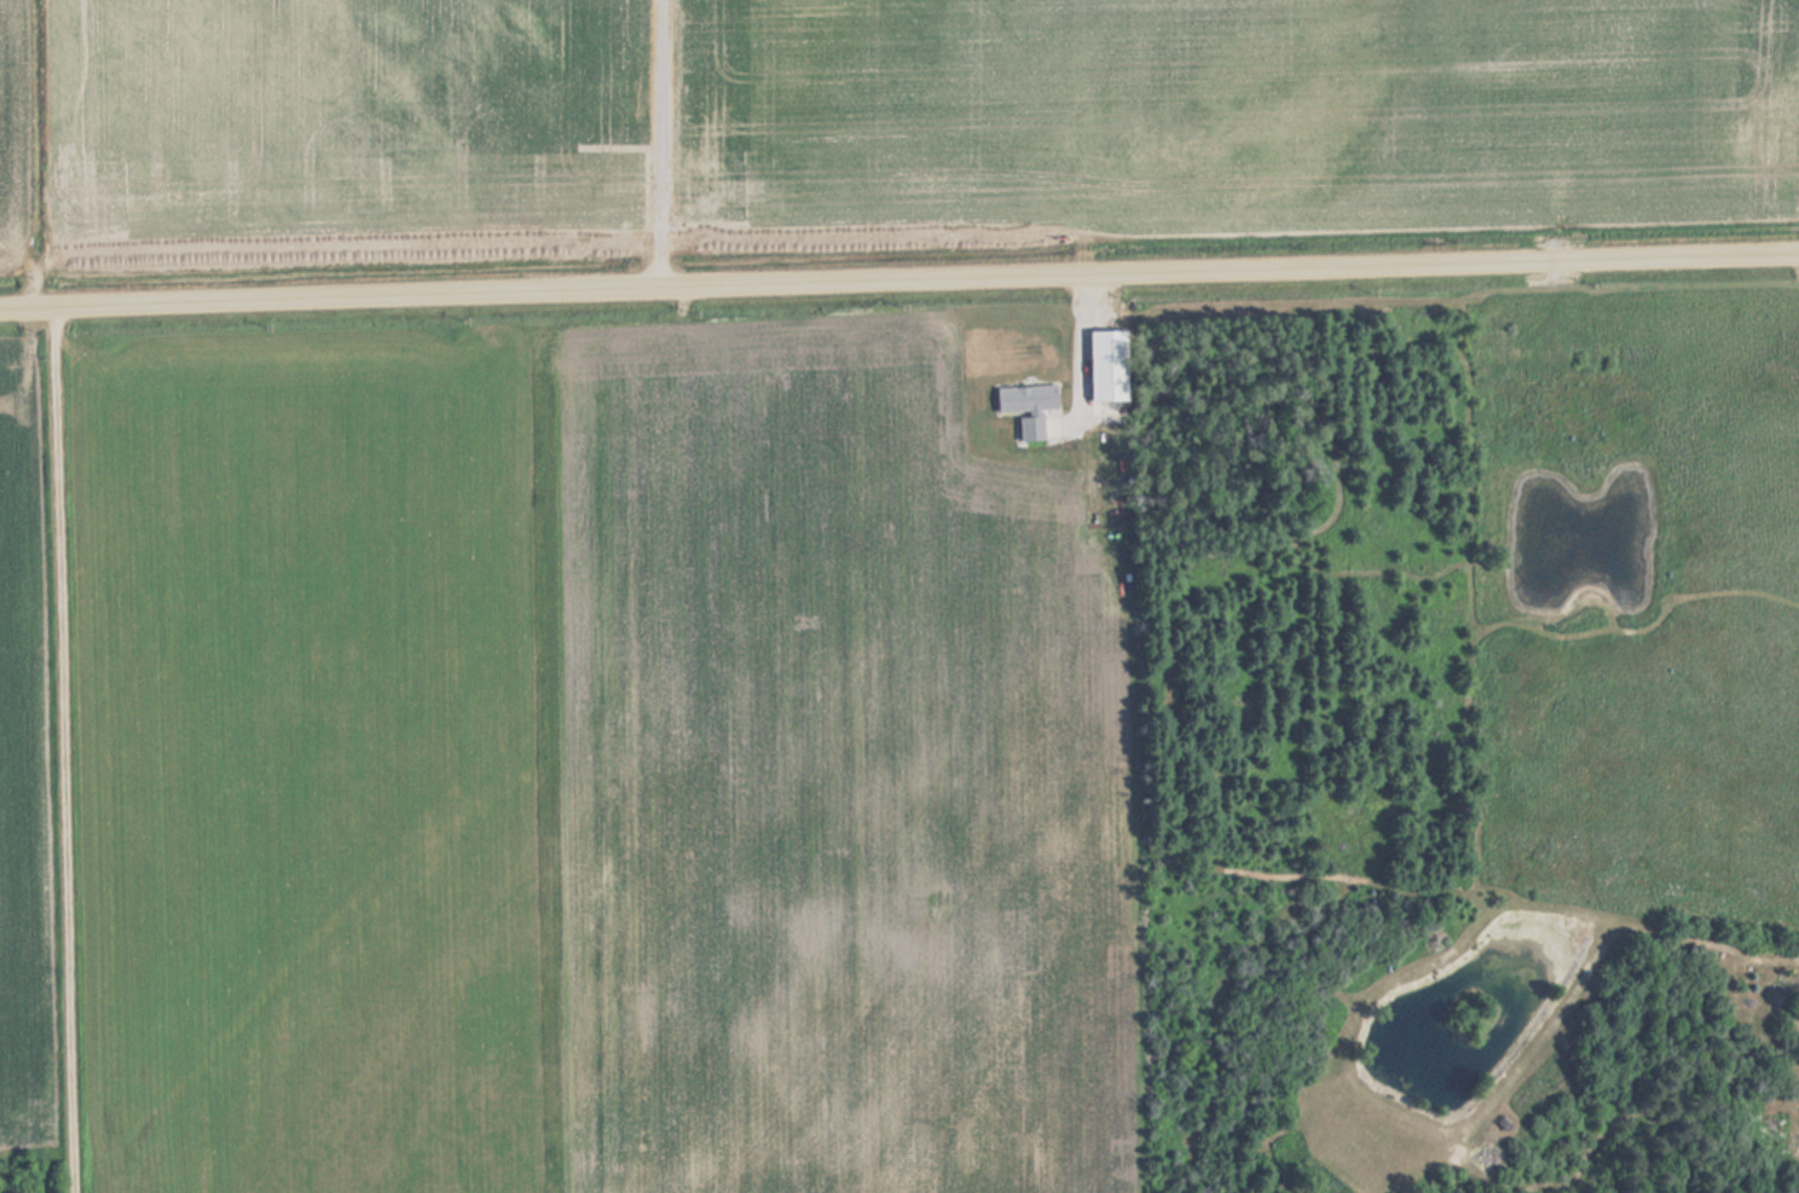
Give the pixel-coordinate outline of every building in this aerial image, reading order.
[(1082,329),(1082,399),(1119,399),(1119,329),(1082,329)] [(1022,414),(1023,442),(1040,442),(1039,409),(1057,408),(1056,386),(997,388),(998,414),(1022,414)]
